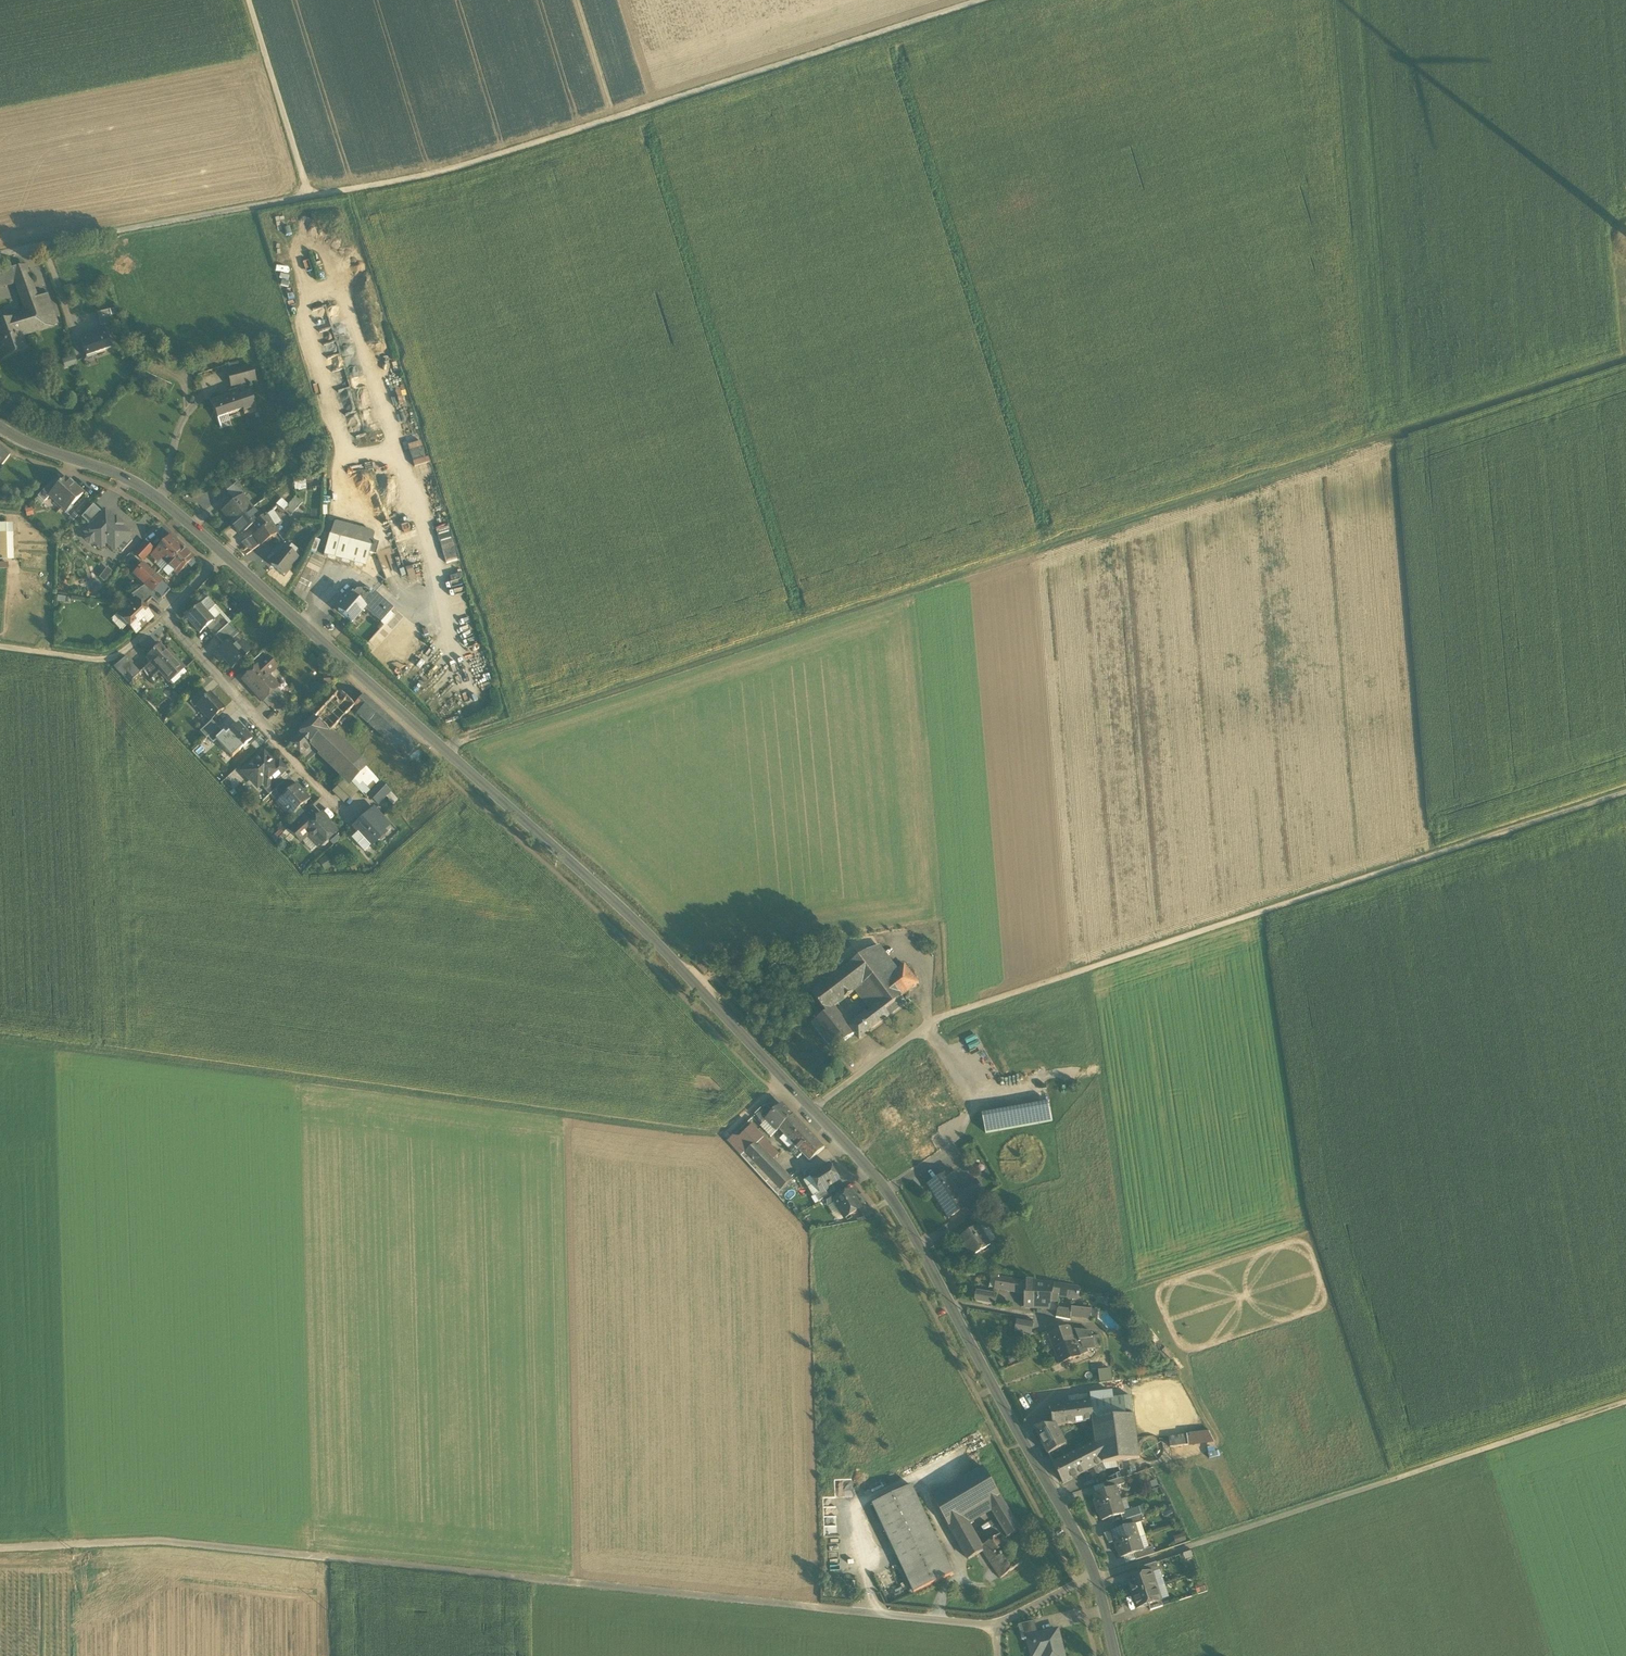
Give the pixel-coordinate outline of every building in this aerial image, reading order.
[(16,283),(18,290),(31,285),(24,266),(11,270),(16,283)] [(16,283),(11,270),(0,273),(0,288),(16,283)] [(34,293),(31,285),(18,290),(21,298),(34,293)] [(15,316),(22,336),(47,328),(36,299),(34,293),(21,298),(27,313),(15,316)] [(36,299),(47,328),(57,324),(46,295),(36,299)] [(97,313),(98,320),(111,316),(117,315),(116,308),(97,313)] [(0,323),(0,357),(1,360),(28,350),(22,336),(15,316),(14,316),(15,317),(0,323)] [(113,324),(111,316),(98,320),(100,327),(113,324)] [(105,332),(80,340),(85,355),(86,355),(94,352),(94,355),(111,349),(105,332)] [(96,361),(94,355),(94,352),(86,355),(88,363),(96,361)] [(62,360),(65,369),(77,366),(75,356),(62,360)] [(228,373),(240,369),(238,361),(225,364),(228,373)] [(251,366),(240,369),(244,383),(255,381),(251,366)] [(228,373),(231,387),(234,386),(244,383),(240,369),(228,373)] [(140,384),(147,387),(151,376),(145,373),(140,384)] [(147,387),(160,393),(165,382),(151,376),(147,387)] [(172,385),(165,382),(160,393),(158,396),(165,400),(172,385)] [(241,411),(241,410),(237,398),(235,392),(235,393),(212,400),(211,400),(216,417),(217,419),(218,419),(217,416),(224,414),(224,415),(240,410),(241,411)] [(248,394),(237,398),(241,410),(243,415),(254,411),(248,394)] [(0,468),(10,456),(0,448),(0,468)] [(414,466),(426,463),(422,448),(410,451),(414,466)] [(220,466),(224,476),(235,472),(231,462),(220,466)] [(50,498),(62,510),(67,505),(70,507),(82,494),(66,478),(55,490),(49,497),(50,498)] [(37,496),(44,503),(50,498),(49,497),(55,490),(49,484),(37,496)] [(229,497),(235,506),(245,499),(241,494),(229,497)] [(270,500),(284,511),(289,505),(275,494),(270,500)] [(284,512),(290,517),(296,511),(302,504),(295,498),(289,505),(284,511),(284,512)] [(225,513),(232,524),(252,509),(245,499),(235,506),(225,513)] [(81,518),(91,527),(102,514),(93,505),(81,518)] [(239,535),(254,524),(260,521),(259,520),(252,509),(232,524),(239,535)] [(105,511),(102,514),(91,527),(85,533),(87,535),(86,537),(86,540),(89,543),(92,543),(94,542),(96,544),(101,539),(106,543),(114,551),(117,548),(127,537),(129,534),(105,511)] [(265,515),(259,520),(260,521),(254,524),(260,532),(255,536),(254,536),(261,545),(278,533),(265,515)] [(0,522),(0,559),(13,558),(12,522),(0,522)] [(371,546),(375,532),(335,522),(330,535),(364,544),(366,535),(373,537),(371,546)] [(171,535),(155,552),(161,559),(167,565),(184,548),(172,537),(171,535)] [(243,544),(252,551),(261,545),(254,536),(255,536),(254,535),(243,544)] [(324,556),(365,567),(371,546),(364,544),(330,535),(324,556)] [(364,544),(371,546),(373,537),(366,535),(364,544)] [(127,537),(117,548),(122,552),(132,541),(127,537)] [(101,539),(96,544),(101,548),(106,543),(101,539)] [(369,553),(375,555),(379,543),(373,541),(369,553)] [(145,542),(135,554),(142,560),(152,549),(145,542)] [(271,564),(284,575),(298,558),(285,547),(271,564)] [(194,557),(184,548),(167,565),(168,566),(163,571),(168,576),(172,571),(176,575),(194,557)] [(159,562),(161,559),(155,552),(152,555),(159,562)] [(445,558),(447,564),(458,561),(457,555),(445,558)] [(161,582),(154,576),(143,565),(135,574),(146,585),(153,591),(161,582)] [(403,568),(408,582),(415,580),(411,565),(403,568)] [(106,567),(99,576),(104,580),(111,571),(106,567)] [(161,582),(153,591),(161,599),(169,590),(161,582)] [(157,604),(161,599),(153,591),(146,585),(140,588),(152,599),(157,604)] [(135,600),(142,608),(152,599),(140,588),(130,596),(135,601),(135,600)] [(381,623),(383,625),(392,615),(389,613),(393,609),(374,592),(372,594),(366,589),(356,590),(354,593),(352,591),(349,595),(364,608),(364,609),(380,623),(381,623)] [(338,610),(352,622),(364,609),(364,608),(349,595),(347,593),(341,599),(345,602),(338,610)] [(207,599),(199,606),(207,614),(215,607),(207,599)] [(334,607),(338,610),(345,602),(341,599),(334,607)] [(135,601),(120,614),(128,622),(126,624),(127,625),(135,633),(151,617),(142,608),(135,600),(135,601)] [(213,621),(207,614),(199,606),(186,618),(200,633),(207,628),(213,622),(213,621)] [(123,630),(127,625),(126,624),(128,622),(120,614),(119,613),(112,619),(112,622),(120,630),(123,630)] [(219,615),(215,619),(220,624),(224,620),(219,615)] [(207,628),(215,637),(228,625),(224,620),(220,624),(215,619),(213,621),(213,622),(207,628)] [(228,625),(215,637),(224,647),(231,641),(234,639),(229,634),(233,630),(228,625)] [(231,641),(237,648),(243,643),(245,641),(239,634),(238,635),(233,630),(229,634),(234,639),(231,641)] [(232,668),(245,656),(237,648),(231,641),(224,647),(218,653),(224,660),(232,668)] [(251,651),(243,643),(237,648),(245,656),(251,651)] [(160,671),(161,672),(175,659),(168,651),(166,652),(160,645),(147,657),(152,663),(160,671)] [(221,663),(224,660),(218,653),(215,656),(221,663)] [(248,666),(252,671),(258,666),(258,667),(267,659),(262,653),(248,666)] [(115,667),(128,683),(140,673),(127,657),(115,667)] [(185,670),(175,659),(161,672),(170,683),(171,682),(169,679),(181,668),(184,671),(185,670)] [(267,659),(258,667),(267,677),(275,670),(275,667),(267,659)] [(145,670),(152,678),(160,671),(152,663),(145,670)] [(263,702),(269,697),(277,689),(278,688),(267,677),(258,667),(258,666),(252,671),(242,680),(263,702)] [(169,679),(171,682),(184,671),(181,668),(169,679)] [(282,696),(277,689),(269,697),(274,703),(282,696)] [(313,718),(329,733),(353,707),(353,706),(338,692),(313,718)] [(190,704),(195,709),(197,708),(197,707),(204,700),(199,695),(190,704)] [(197,708),(211,722),(224,710),(209,695),(204,700),(197,707),(197,708)] [(353,707),(359,711),(369,700),(364,695),(363,695),(353,706),(353,707)] [(359,711),(376,727),(386,715),(369,700),(359,711)] [(393,721),(386,715),(376,727),(383,733),(393,721)] [(317,751),(337,771),(352,756),(328,733),(329,733),(313,718),(299,734),(311,746),(314,748),(312,749),(315,753),(317,751)] [(206,739),(208,737),(217,728),(212,723),(201,734),(206,739)] [(237,725),(225,736),(224,737),(228,740),(221,746),(232,758),(251,740),(237,725)] [(223,734),(217,728),(208,737),(213,743),(215,740),(223,734)] [(215,740),(221,746),(228,740),(224,737),(225,736),(223,734),(215,740)] [(288,745),(299,757),(311,746),(299,734),(288,745)] [(299,757),(305,763),(315,753),(312,749),(314,748),(311,746),(299,757)] [(265,785),(266,787),(278,777),(284,771),(278,764),(275,766),(263,753),(243,772),(252,783),(256,779),(259,779),(265,785)] [(343,776),(344,777),(358,762),(352,756),(337,771),(343,776)] [(379,781),(358,762),(344,777),(345,779),(359,792),(365,797),(380,781),(380,780),(379,781)] [(269,795),(274,791),(283,782),(278,777),(266,787),(265,785),(262,788),(269,795)] [(288,778),(283,782),(274,791),(281,799),(296,786),(288,778)] [(351,800),(359,792),(345,779),(332,792),(344,803),(349,798),(351,800)] [(381,782),(377,785),(386,794),(389,791),(381,782)] [(368,795),(378,804),(386,794),(377,785),(368,795)] [(277,803),(290,816),(308,799),(296,786),(281,799),(277,803)] [(353,827),(360,834),(371,846),(371,847),(377,841),(380,841),(385,838),(385,834),(382,832),(389,826),(372,808),(363,816),(363,818),(353,827)] [(322,847),(324,847),(328,843),(328,841),(328,840),(336,833),(329,825),(330,823),(321,813),(310,824),(304,829),(302,826),(293,834),(298,840),(305,834),(308,834),(319,846),(320,844),(322,847)] [(287,829),(293,834),(302,826),(304,829),(310,824),(302,815),(287,829)] [(280,833),(286,842),(293,838),(287,829),(280,833)] [(364,852),(371,846),(360,834),(353,840),(364,852)] [(880,946),(869,954),(902,997),(920,983),(906,965),(899,971),(880,946)] [(867,951),(848,965),(863,984),(880,1005),(880,1004),(885,1010),(902,997),(869,954),(867,951)] [(848,965),(812,993),(811,994),(825,1012),(833,1006),(834,1007),(863,984),(848,965)] [(807,997),(811,994),(812,993),(803,982),(798,986),(807,997)] [(907,1003),(902,997),(885,1010),(889,1016),(907,1003)] [(876,1027),(889,1016),(885,1010),(880,1004),(880,1005),(866,1015),(876,1027)] [(812,1023),(833,1051),(855,1034),(850,1028),(834,1007),(833,1006),(825,1012),(812,1023)] [(859,1021),(868,1033),(876,1027),(866,1015),(859,1021)] [(868,1033),(859,1021),(850,1028),(855,1034),(859,1040),(868,1033)] [(982,1115),(986,1134),(1053,1122),(1049,1103),(982,1115)] [(755,1115),(763,1124),(767,1120),(766,1120),(773,1114),(765,1105),(755,1115)] [(777,1131),(779,1129),(793,1116),(782,1105),(773,1114),(766,1120),(767,1120),(777,1131)] [(793,1115),(793,1116),(779,1129),(784,1135),(779,1140),(797,1159),(802,1154),(810,1161),(824,1147),(805,1128),(793,1115)] [(746,1145),(750,1148),(755,1143),(757,1145),(762,1140),(764,1138),(751,1125),(739,1137),(746,1145)] [(737,1152),(746,1145),(739,1137),(732,1136),(727,1141),(737,1152)] [(759,1147),(757,1145),(755,1143),(750,1148),(746,1152),(781,1191),(792,1181),(761,1149),(759,1147)] [(737,1152),(741,1156),(746,1152),(750,1148),(746,1145),(737,1152)] [(741,1156),(776,1194),(781,1191),(746,1152),(741,1156)] [(821,1192),(832,1186),(832,1184),(839,1180),(829,1165),(811,1176),(821,1192)] [(948,1218),(949,1219),(950,1218),(949,1217),(956,1213),(956,1214),(968,1207),(965,1203),(973,1198),(966,1187),(958,1192),(951,1180),(956,1177),(951,1169),(943,1174),(927,1184),(927,1185),(928,1184),(930,1183),(937,1195),(935,1196),(949,1218),(948,1218)] [(966,1187),(973,1198),(984,1191),(977,1180),(966,1187)] [(928,1184),(935,1196),(937,1195),(930,1183),(928,1184)] [(840,1189),(836,1191),(832,1186),(821,1192),(815,1195),(819,1202),(823,1199),(827,1205),(834,1201),(834,1200),(843,1195),(840,1189)] [(834,1201),(845,1218),(861,1208),(850,1191),(843,1195),(834,1200),(834,1201)] [(981,1199),(984,1205),(995,1198),(991,1193),(981,1199)] [(960,1237),(972,1256),(990,1244),(979,1226),(960,1237)] [(996,1288),(1026,1293),(1026,1283),(997,1278),(996,1288)] [(1026,1281),(1026,1283),(1026,1293),(1026,1307),(1034,1308),(1034,1281),(1026,1281)] [(1049,1309),(1051,1299),(1053,1283),(1034,1281),(1034,1308),(1049,1309)] [(1079,1288),(1053,1283),(1051,1299),(1056,1300),(1057,1296),(1077,1299),(1079,1288)] [(975,1301),(995,1304),(996,1294),(977,1291),(975,1301)] [(1071,1311),(1070,1314),(1082,1316),(1082,1317),(1093,1318),(1096,1322),(1098,1310),(1071,1307),(1071,1311)] [(1056,1317),(1070,1320),(1070,1314),(1071,1311),(1057,1309),(1056,1317)] [(1017,1320),(1015,1331),(1030,1334),(1032,1323),(1017,1320)] [(1048,1333),(1054,1348),(1075,1340),(1072,1332),(1070,1327),(1067,1326),(1048,1333)] [(1072,1332),(1075,1340),(1080,1339),(1092,1339),(1091,1331),(1074,1330),(1074,1331),(1072,1332)] [(1086,1349),(1095,1348),(1094,1338),(1092,1339),(1080,1339),(1083,1349),(1086,1349)] [(1083,1349),(1080,1339),(1075,1340),(1080,1355),(1087,1352),(1086,1349),(1083,1349)] [(1080,1355),(1075,1340),(1054,1348),(1059,1363),(1080,1355)] [(1097,1368),(1099,1380),(1111,1379),(1110,1367),(1097,1368)] [(1090,1393),(1091,1402),(1113,1399),(1112,1390),(1090,1393)] [(1070,1404),(1091,1402),(1090,1393),(1069,1395),(1070,1404)] [(1113,1399),(1091,1402),(1093,1420),(1096,1442),(1097,1449),(1103,1462),(1104,1463),(1117,1461),(1139,1458),(1132,1397),(1113,1399)] [(1065,1424),(1093,1420),(1091,1402),(1070,1404),(1063,1405),(1065,1424)] [(1053,1416),(1054,1425),(1055,1425),(1065,1424),(1063,1405),(1052,1406),(1053,1416)] [(1066,1445),(1055,1425),(1054,1425),(1035,1427),(1049,1454),(1066,1445)] [(1208,1432),(1187,1435),(1189,1444),(1189,1447),(1214,1443),(1208,1432)] [(1168,1437),(1170,1447),(1189,1444),(1187,1435),(1168,1437)] [(1057,1471),(1063,1482),(1090,1469),(1097,1465),(1103,1462),(1097,1449),(1096,1442),(1053,1464),(1057,1471)] [(1103,1462),(1097,1465),(1100,1472),(1107,1469),(1104,1463),(1103,1462)] [(1097,1465),(1090,1469),(1094,1476),(1100,1472),(1097,1465)] [(932,1497),(948,1525),(1000,1495),(983,1467),(932,1497)] [(1094,1487),(1096,1493),(1106,1490),(1115,1487),(1124,1484),(1122,1478),(1104,1484),(1094,1487)] [(872,1504),(914,1592),(953,1573),(911,1485),(872,1504)] [(1095,1502),(1096,1508),(1120,1500),(1115,1487),(1106,1490),(1096,1493),(1093,1494),(1095,1501),(1095,1502)] [(948,1525),(953,1533),(968,1523),(967,1523),(992,1509),(1008,1536),(1020,1529),(1000,1495),(948,1525)] [(1126,1498),(1120,1500),(1124,1512),(1130,1510),(1126,1498)] [(1124,1512),(1120,1500),(1096,1508),(1098,1513),(1100,1514),(1102,1521),(1121,1515),(1124,1514),(1124,1512)] [(1172,1513),(1169,1506),(1161,1510),(1164,1517),(1172,1513)] [(1141,1515),(1135,1517),(1133,1511),(1139,1509),(1139,1507),(1130,1510),(1124,1512),(1124,1514),(1121,1515),(1123,1521),(1125,1527),(1134,1524),(1140,1522),(1144,1521),(1141,1515)] [(1133,1511),(1135,1517),(1141,1515),(1139,1509),(1133,1511)] [(1134,1524),(1139,1537),(1145,1535),(1140,1522),(1134,1524)] [(953,1533),(957,1540),(972,1531),(968,1523),(953,1533)] [(1114,1542),(1115,1545),(1139,1537),(1134,1524),(1125,1527),(1112,1531),(1114,1538),(1113,1540),(1114,1542)] [(981,1546),(972,1531),(957,1540),(968,1559),(982,1551),(983,1550),(981,1546)] [(1114,1538),(1112,1531),(1104,1534),(1109,1544),(1114,1542),(1113,1540),(1114,1538)] [(982,1551),(1000,1578),(1022,1563),(1001,1533),(981,1546),(983,1550),(982,1551)] [(1184,1533),(1173,1536),(1176,1544),(1186,1541),(1184,1533)] [(1149,1548),(1145,1535),(1139,1537),(1143,1550),(1149,1548)] [(1143,1550),(1139,1537),(1115,1545),(1117,1551),(1119,1551),(1121,1558),(1123,1557),(1134,1554),(1143,1551),(1143,1550)] [(1123,1557),(1125,1564),(1137,1560),(1155,1554),(1153,1547),(1149,1548),(1143,1550),(1143,1551),(1134,1554),(1123,1557)] [(1138,1569),(1140,1576),(1152,1572),(1159,1570),(1156,1563),(1138,1569)] [(1152,1572),(1157,1588),(1165,1585),(1160,1570),(1159,1570),(1152,1572)] [(1128,1580),(1133,1596),(1157,1588),(1152,1572),(1140,1576),(1128,1580)] [(1195,1586),(1197,1593),(1205,1591),(1203,1583),(1195,1586)] [(1169,1597),(1165,1585),(1157,1588),(1161,1600),(1169,1597)] [(1161,1600),(1157,1588),(1133,1596),(1137,1608),(1149,1604),(1160,1600),(1161,1600)] [(1149,1604),(1151,1610),(1163,1606),(1160,1600),(1149,1604)] [(1021,1624),(1025,1639),(1028,1638),(1038,1635),(1034,1621),(1021,1624)] [(1032,1655),(1041,1652),(1042,1655),(1064,1655),(1057,1630),(1038,1635),(1028,1638),(1032,1655)]
